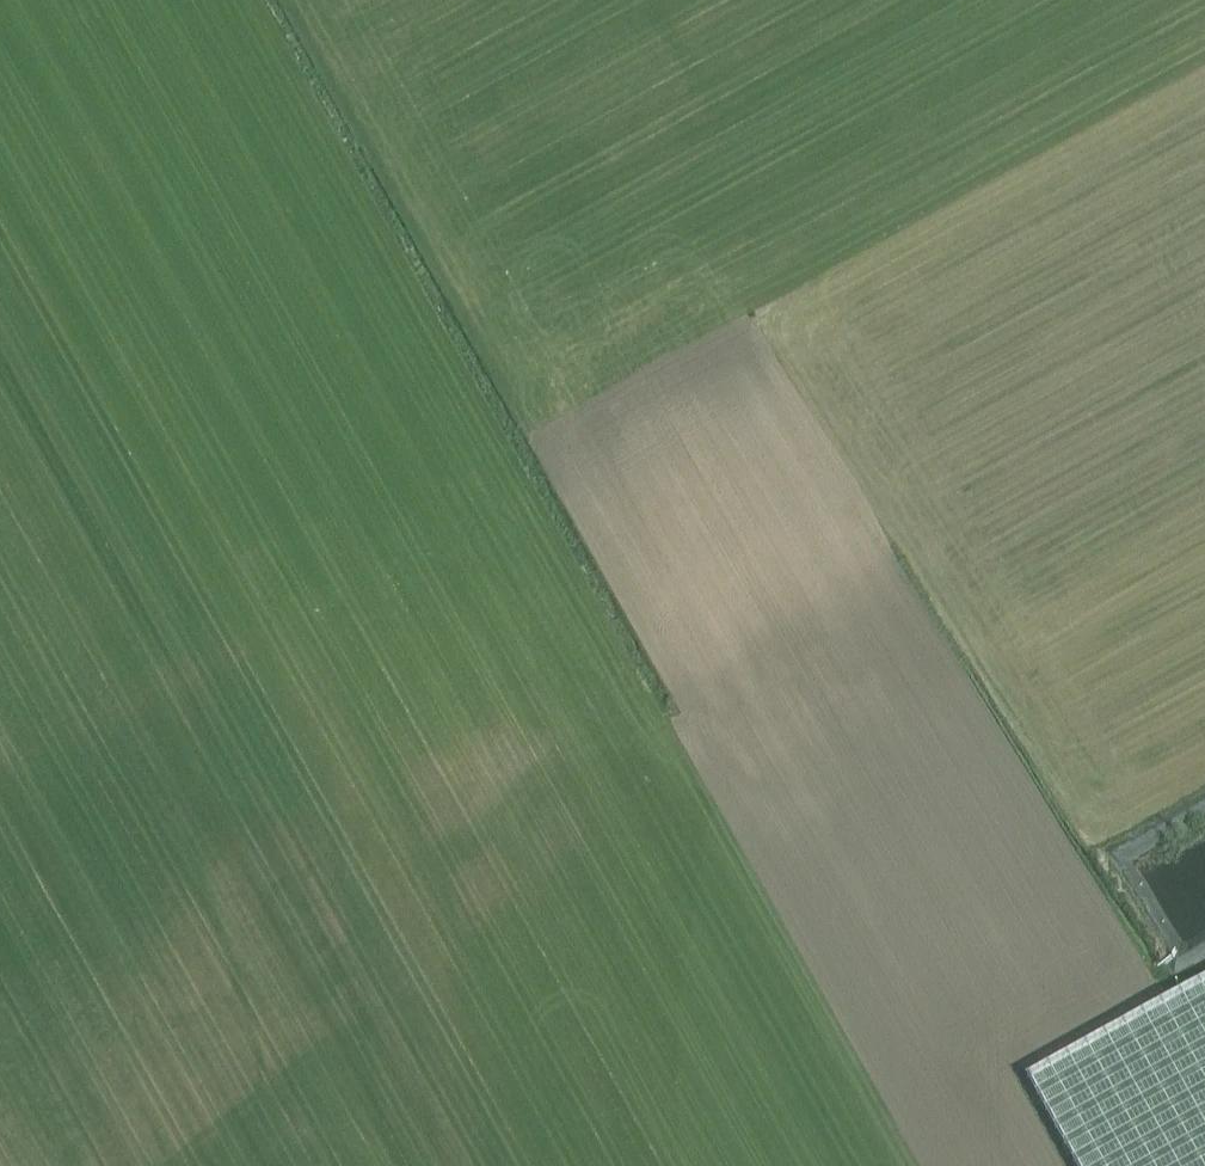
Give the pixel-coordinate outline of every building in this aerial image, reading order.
[(1079,1165),(1204,1165),(1204,981),(1030,1077),(1079,1165)]
